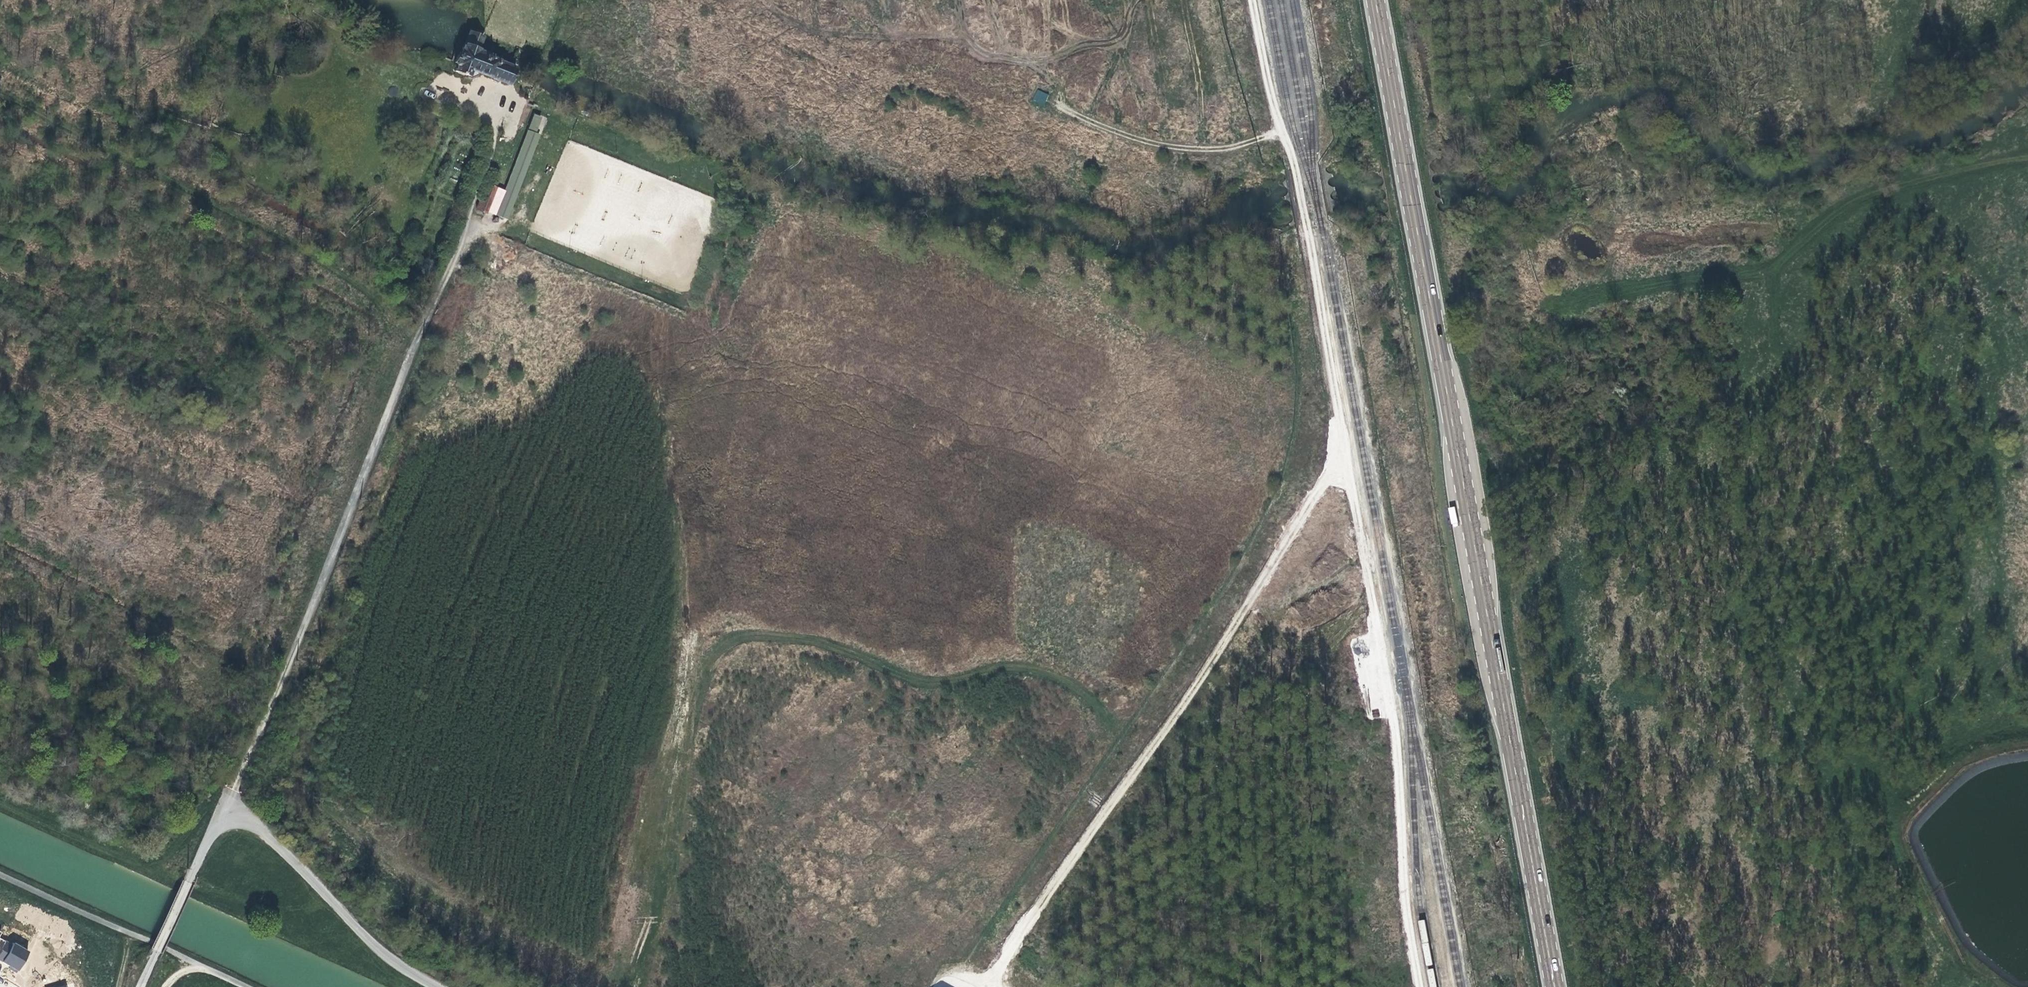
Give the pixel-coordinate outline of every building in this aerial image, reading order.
[(478,44),(482,32),(469,27),(464,39),(463,44),(459,43),(455,58),(456,59),(455,66),(468,71),(470,64),(507,78),(513,61),(489,52),(490,49),(478,44)] [(520,94),(529,100),(533,87),(523,78),(524,72),(520,71),(515,85),(520,94)] [(1037,89),(1032,101),(1044,106),(1049,95),(1037,89)] [(528,127),(540,133),(547,119),(535,113),(528,127)] [(476,209),(510,220),(539,133),(527,129),(507,189),(493,184),(487,201),(480,198),(476,209)] [(0,949),(0,960),(10,966),(9,968),(16,972),(27,951),(12,942),(11,944),(5,941),(0,949)]
